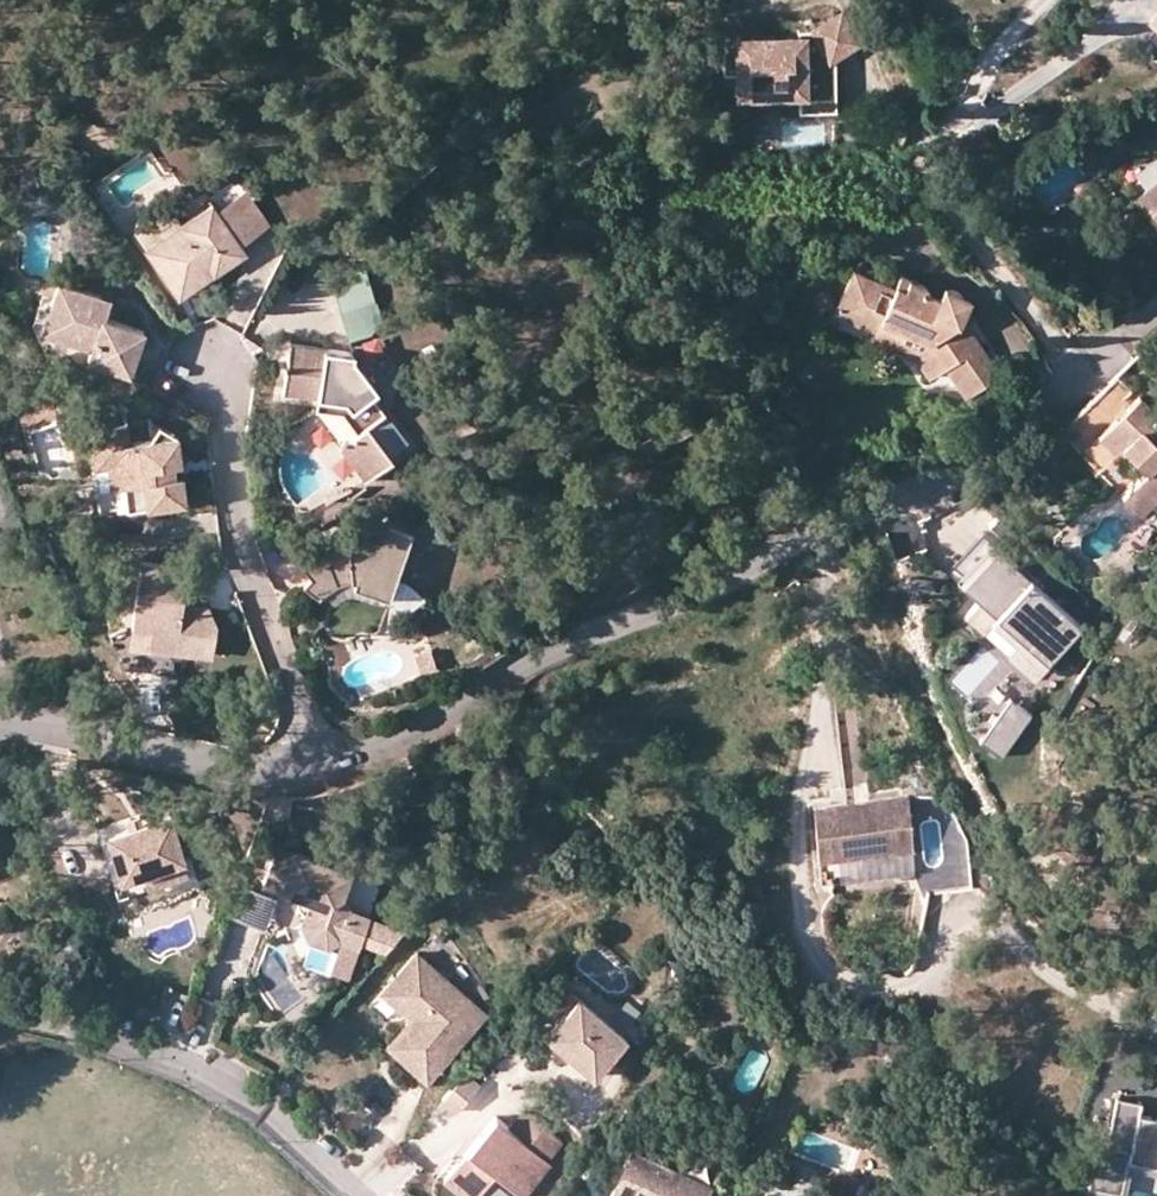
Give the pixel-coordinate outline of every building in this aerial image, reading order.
[(742,74),(742,91),(800,91),(800,106),(821,106),(821,81),(818,81),(817,60),(839,57),(861,38),(839,13),(817,33),(799,33),(799,43),(724,44),(724,74),(742,74)] [(1146,26),(1156,36),(1156,15),(1146,26)] [(1120,170),(1133,189),(1156,173),(1156,144),(1120,170)] [(1133,189),(1156,224),(1156,173),(1133,189)] [(241,193),(215,211),(238,243),(264,224),(241,193)] [(176,283),(183,293),(244,251),(238,243),(215,211),(208,202),(160,235),(164,242),(162,258),(153,263),(170,287),(176,283)] [(153,263),(162,258),(164,242),(160,235),(142,247),(153,263)] [(951,297),(944,300),(926,290),(929,283),(909,273),(900,284),(867,266),(853,290),(868,299),(870,306),(883,314),(878,322),(905,338),(911,330),(936,345),(952,374),(964,396),(994,381),(970,337),(962,323),(967,319),(969,314),(971,307),(968,301),(963,298),(956,296),(951,297)] [(102,315),(92,311),(96,293),(55,280),(39,327),(87,343),(85,355),(127,369),(140,328),(102,315)] [(177,297),(183,293),(176,283),(170,287),(177,297)] [(870,306),(868,299),(853,290),(845,302),(878,322),(883,314),(870,306)] [(107,296),(96,293),(92,311),(102,315),(107,296)] [(362,296),(325,309),(335,337),(372,324),(362,296)] [(970,337),(975,334),(967,319),(962,323),(970,337)] [(952,374),(936,345),(911,330),(905,338),(878,322),(873,331),(926,363),(938,380),(952,374)] [(285,339),(278,388),(314,393),(328,396),(339,410),(355,429),(345,438),(370,472),(398,450),(378,424),(382,421),(381,416),(378,412),(382,408),(369,389),(373,386),(359,367),(348,364),(348,349),(285,339)] [(1121,446),(1148,472),(1139,479),(1123,496),(1140,514),(1156,498),(1156,413),(1140,397),(1129,405),(1121,397),(1129,391),(1116,374),(1058,430),(1080,452),(1096,437),(1113,452),(1121,446)] [(314,393),(312,406),(339,410),(328,396),(314,393)] [(175,434),(157,424),(149,439),(175,434)] [(175,434),(128,442),(125,425),(89,430),(94,466),(120,462),(126,507),(185,499),(183,488),(172,473),(162,475),(161,463),(170,462),(170,461),(177,445),(175,434)] [(1121,446),(1113,452),(1139,479),(1148,472),(1121,446)] [(126,507),(120,462),(94,466),(101,511),(126,507)] [(172,473),(170,462),(161,463),(162,475),(172,473)] [(346,573),(357,573),(365,575),(364,581),(403,588),(418,521),(393,514),(361,525),(360,531),(337,537),(318,544),(304,552),(314,560),(304,575),(322,588),(329,580),(338,576),(346,573)] [(1081,626),(995,545),(963,580),(968,585),(962,592),(978,606),(964,621),(977,633),(981,628),(994,614),(1018,637),(1005,651),(1032,677),(1081,626)] [(181,560),(134,555),(126,619),(144,621),(142,639),(169,642),(207,646),(211,618),(196,598),(178,597),(181,560)] [(472,613),(459,618),(466,634),(479,629),(472,613)] [(981,628),(1005,651),(1018,637),(994,614),(981,628)] [(169,642),(142,639),(144,621),(126,619),(119,619),(115,647),(167,654),(169,642)] [(1032,717),(1010,701),(987,733),(1009,749),(1032,717)] [(912,850),(907,798),(811,806),(816,859),(912,850)] [(129,823),(140,820),(138,811),(127,814),(129,823)] [(180,858),(169,813),(144,819),(140,820),(129,823),(97,830),(112,893),(121,891),(116,873),(180,858)] [(129,823),(127,814),(95,821),(97,830),(129,823)] [(341,939),(359,946),(360,943),(370,917),(351,910),(346,896),(343,895),(351,872),(277,846),(264,883),(306,898),(308,897),(311,905),(309,907),(302,922),(308,939),(326,945),(341,939)] [(263,925),(274,897),(243,885),(233,913),(263,925)] [(403,929),(370,917),(360,943),(385,953),(403,929)] [(487,1016),(418,953),(388,986),(403,999),(396,1005),(410,1018),(411,1019),(406,1024),(416,1034),(397,1054),(427,1082),(487,1016)] [(403,999),(388,986),(382,993),(396,1005),(403,999)] [(578,995),(545,1032),(592,1073),(624,1036),(578,995)] [(406,1024),(388,1046),(397,1054),(416,1034),(406,1024)] [(466,1073),(442,1099),(457,1112),(480,1086),(466,1073)] [(1115,1098),(1106,1147),(1129,1152),(1127,1162),(1156,1168),(1156,1119),(1138,1115),(1140,1103),(1115,1098)] [(446,1179),(467,1195),(477,1195),(494,1174),(522,1195),(525,1195),(552,1162),(546,1157),(560,1141),(522,1111),(508,1129),(494,1118),(446,1179)] [(631,1147),(611,1190),(623,1195),(708,1195),(713,1186),(631,1147)] [(1129,1152),(1106,1147),(1105,1154),(1093,1151),(1086,1185),(1120,1192),(1127,1162),(1129,1152)]
